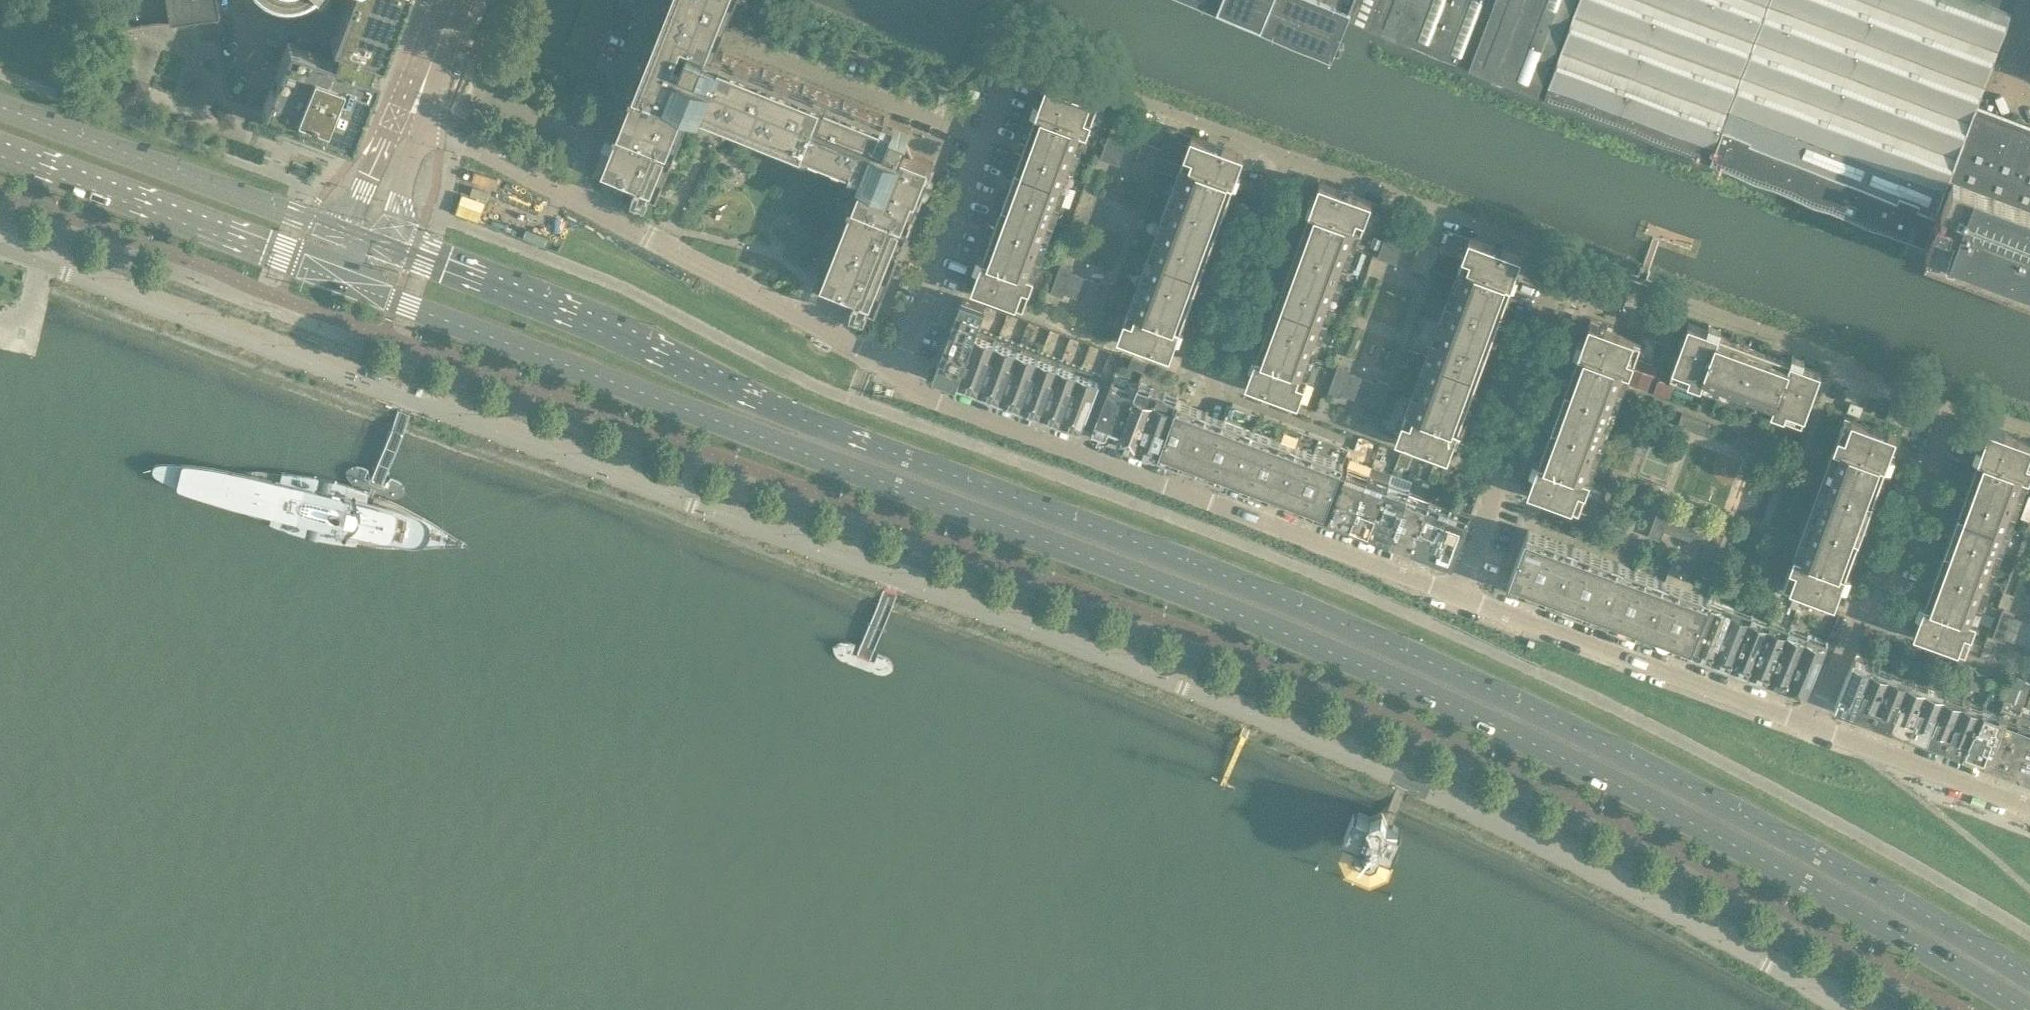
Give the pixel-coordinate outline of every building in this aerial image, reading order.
[(212,0),(161,0),(164,16),(165,20),(214,12),(212,0)] [(376,75),(368,71),(373,59),(381,62),(405,0),(345,0),(330,42),(335,44),(330,57),(287,41),(260,112),(350,146),(376,75)] [(735,0),(668,0),(657,28),(660,29),(637,87),(634,86),(625,108),(628,109),(604,168),(659,190),(671,159),(693,104),(721,115),(720,118),(743,126),(743,124),(822,155),(821,158),(842,167),(844,163),(866,172),(855,200),(852,199),(843,221),(846,223),(822,283),(877,305),(934,162),(912,153),(907,141),(909,136),(893,129),(892,130),(882,126),(886,117),(715,49),(735,0)] [(1329,59),(1333,50),(1345,22),(1347,18),(1347,16),(1312,0),(1304,0),(1302,3),(1296,0),(1193,0),(1329,59)] [(1348,15),(1345,22),(1369,32),(1541,95),(1576,0),(1354,0),(1348,15)] [(1983,0),(1576,0),(1541,95),(1924,240),(1921,248),(1931,252),(1933,248),(1950,254),(1948,258),(1958,262),(1960,258),(1977,264),(1975,268),(1985,272),(1987,268),(2004,274),(2002,278),(2012,282),(2014,278),(2029,284),(2029,126),(1975,106),(1980,92),(1979,92),(1983,84),(1988,68),(1989,69),(2011,10),(1983,0)] [(2011,10),(2015,0),(1983,0),(2011,10)] [(1099,101),(1047,82),(1040,101),(1035,99),(1031,109),(1031,111),(1036,113),(1029,131),(1074,148),(1081,150),(1099,101)] [(264,96),(250,91),(246,104),(260,109),(264,96)] [(1129,136),(1110,129),(1100,158),(1119,165),(1129,136)] [(1074,148),(1029,131),(1015,168),(1060,184),(1074,148)] [(1237,173),(1244,154),(1191,135),(1181,163),(1176,176),(1174,182),(1181,185),(1221,199),(1227,182),(1236,185),(1240,174),(1237,173)] [(1155,168),(1159,155),(1162,148),(1143,141),(1132,170),(1151,176),(1155,168)] [(1159,155),(1155,168),(1176,176),(1181,163),(1159,155)] [(1060,184),(1015,168),(1002,204),(1047,221),(1060,184)] [(1319,182),(1313,199),(1310,198),(1309,200),(1306,210),(1314,213),(1308,231),(1348,246),(1354,248),(1372,201),(1319,182)] [(1221,199),(1181,185),(1168,220),(1208,235),(1221,199)] [(1047,221),(1002,204),(990,238),(1035,254),(1047,221)] [(1208,235),(1168,220),(1154,256),(1195,271),(1208,235)] [(1407,235),(1388,228),(1378,256),(1397,263),(1407,235)] [(1348,246),(1308,231),(1295,266),(1335,281),(1348,246)] [(1452,284),(1458,286),(1499,301),(1505,283),(1511,285),(1514,286),(1518,275),(1515,274),(1522,256),(1469,237),(1452,284)] [(1041,257),(1035,254),(990,238),(983,257),(978,255),(973,267),(979,269),(972,287),(1023,306),(1041,257)] [(1420,240),(1410,268),(1429,275),(1439,247),(1420,240)] [(1195,271),(1154,256),(1141,292),(1182,306),(1195,271)] [(1064,293),(1082,299),(1090,278),(1071,272),(1073,268),(1061,264),(1050,292),(1062,296),(1064,293)] [(1335,281),(1295,266),(1282,302),(1322,317),(1335,281)] [(1434,276),(1429,291),(1446,298),(1452,283),(1434,276)] [(1099,282),(1090,278),(1082,299),(1091,303),(1090,306),(1102,311),(1112,283),(1100,278),(1099,282)] [(1499,301),(1458,286),(1446,321),(1486,336),(1499,301)] [(1182,306),(1141,292),(1135,289),(1118,336),(1170,356),(1177,336),(1180,338),(1183,328),(1181,326),(1175,324),(1182,306)] [(974,334),(975,333),(985,305),(963,297),(937,366),(941,374),(957,380),(974,334)] [(1322,317),(1282,302),(1268,339),(1308,353),(1322,317)] [(1486,336),(1446,321),(1432,357),(1473,372),(1486,336)] [(1589,322),(1582,341),(1577,339),(1577,340),(1573,351),(1578,353),(1571,371),(1616,388),(1623,390),(1641,341),(1589,322)] [(1709,324),(1707,329),(1688,322),(1669,374),(1719,392),(1721,385),(1737,340),(1719,333),(1721,328),(1719,328),(1709,324)] [(975,333),(974,334),(957,380),(979,389),(997,341),(975,333)] [(1315,355),(1308,353),(1268,339),(1262,356),(1253,353),(1249,365),(1252,366),(1246,383),(1298,402),(1315,355)] [(1772,353),(1750,345),(1737,340),(1721,385),(1755,397),(1772,353)] [(997,341),(979,389),(1000,396),(1018,349),(997,341)] [(1018,349),(1000,396),(1021,404),(1039,357),(1018,349)] [(1772,353),(1755,397),(1753,404),(1802,422),(1821,371),(1802,364),(1804,359),(1792,354),(1790,359),(1772,353)] [(1039,357),(1021,404),(1041,412),(1060,364),(1039,357)] [(1143,371),(1146,363),(1131,357),(1129,366),(1143,371)] [(1473,372),(1432,357),(1419,393),(1459,408),(1473,372)] [(1060,364),(1041,412),(1061,419),(1079,371),(1060,364)] [(1349,372),(1350,369),(1338,364),(1328,392),(1340,397),(1341,393),(1369,403),(1367,407),(1379,411),(1390,383),(1378,379),(1376,382),(1349,372)] [(1079,371),(1061,419),(1081,427),(1099,379),(1079,371)] [(1616,388),(1571,371),(1558,406),(1603,423),(1616,388)] [(1118,440),(1118,439),(1138,383),(1113,374),(1091,430),(1118,440)] [(1658,379),(1653,392),(1669,397),(1673,385),(1658,379)] [(1139,381),(1138,383),(1118,439),(1156,453),(1178,395),(1139,381)] [(1459,408),(1419,393),(1413,391),(1395,438),(1448,457),(1454,440),(1457,441),(1461,430),(1458,429),(1459,428),(1453,426),(1459,408)] [(1208,410),(1178,399),(1158,453),(1188,465),(1208,410)] [(1223,416),(1208,410),(1188,465),(1232,481),(1258,412),(1233,403),(1227,405),(1223,416)] [(1603,423),(1558,406),(1545,442),(1590,458),(1603,423)] [(383,484),(378,482),(406,411),(399,409),(394,407),(366,477),(360,475),(364,466),(355,463),(350,463),(346,465),(342,468),(345,479),(353,483),(387,496),(392,496),(399,493),(402,491),(402,487),(399,483),(395,479),(386,475),(383,484)] [(1302,429),(1258,412),(1232,481),(1277,498),(1302,429)] [(1710,423),(1682,412),(1677,424),(1706,435),(1710,423)] [(1827,465),(1833,468),(1878,484),(1885,465),(1890,467),(1895,455),(1889,453),(1896,435),(1845,416),(1827,465)] [(1982,446),(1977,444),(1976,445),(1972,456),(1977,458),(1970,476),(2015,493),(2022,495),(2029,474),(2029,442),(1988,427),(1982,446)] [(1349,446),(1302,429),(1277,498),(1323,515),(1349,446)] [(1767,444),(1739,433),(1734,445),(1763,456),(1767,444)] [(1597,460),(1590,458),(1545,442),(1538,460),(1533,458),(1529,470),(1534,472),(1527,491),(1579,510),(1597,460)] [(325,476),(298,472),(255,471),(215,464),(179,460),(163,459),(152,461),(150,466),(150,472),(172,484),(237,505),(269,522),(313,537),(352,543),(392,547),(414,546),(463,543),(464,539),(429,519),(398,502),(356,487),(325,476)] [(1346,468),(1327,517),(1348,525),(1349,522),(1366,476),(1346,468)] [(1878,484),(1833,468),(1821,502),(1866,518),(1878,484)] [(1467,485),(1470,477),(1470,476),(1462,472),(1458,482),(1467,485)] [(1366,476),(1349,522),(1348,525),(1368,532),(1386,483),(1366,476)] [(2015,493),(1970,476),(1957,512),(2003,528),(2015,493)] [(1386,483),(1368,532),(1388,540),(1407,491),(1386,483)] [(1407,491),(1388,540),(1408,547),(1426,499),(1407,491)] [(1429,554),(1447,506),(1426,499),(1408,547),(1429,554)] [(1866,518),(1821,502),(1808,538),(1853,554),(1866,518)] [(1451,563),(1470,515),(1447,506),(1429,554),(1451,563)] [(1714,559),(1724,531),(1658,507),(1648,535),(1660,539),(1664,530),(1705,545),(1702,555),(1714,559)] [(2003,528),(1957,512),(1944,548),(1989,564),(2003,528)] [(1507,584),(1554,601),(1574,546),(1527,529),(1507,584)] [(1853,554),(1808,538),(1801,535),(1783,585),(1834,603),(1841,585),(1846,587),(1847,585),(1851,575),(1846,573),(1853,554)] [(1619,563),(1574,546),(1554,601),(1598,617),(1619,563)] [(1989,564),(1944,548),(1931,583),(1976,600),(1976,599),(1989,564)] [(1665,580),(1619,563),(1598,617),(1644,634),(1665,580)] [(1710,596),(1665,580),(1644,634),(1690,651),(1710,596)] [(1976,600),(1931,583),(1924,602),(1919,600),(1919,601),(1915,612),(1920,614),(1913,632),(1965,651),(1983,602),(1976,599),(1976,600)] [(1793,597),(1789,606),(1796,608),(1799,600),(1793,597)] [(1714,600),(1692,652),(1712,659),(1733,607),(1714,600)] [(1733,607),(1712,659),(1730,666),(1752,613),(1733,607)] [(2013,617),(2014,613),(2002,609),(1992,637),(2004,641),(2005,638),(2029,647),(2029,623),(2013,617)] [(1752,613),(1730,666),(1749,673),(1771,620),(1752,613)] [(1771,620),(1749,673),(1768,680),(1789,627),(1771,620)] [(1789,627),(1768,680),(1787,687),(1808,634),(1789,627)] [(1808,634),(1787,687),(1806,694),(1827,641),(1808,634)] [(1928,650),(1903,640),(1899,651),(1917,657),(1920,652),(1926,654),(1928,650)] [(1835,704),(1853,711),(1854,711),(1872,663),(1854,657),(1835,704)] [(1872,663),(1854,711),(1872,718),(1889,676),(1891,671),(1872,663)] [(1889,676),(1872,718),(1890,725),(1907,677),(1891,671),(1889,676)] [(2001,766),(2016,724),(2020,714),(2009,709),(2012,703),(2017,704),(2025,680),(2013,676),(2002,707),(2000,706),(1998,711),(1982,758),(2001,766)] [(1907,677),(1890,725),(1907,731),(1924,689),(1926,684),(1907,677)] [(1924,689),(1907,731),(1926,738),(1944,691),(1926,684),(1924,689)] [(1944,691),(1926,738),(1944,744),(1962,697),(1944,691)] [(1962,697),(1944,744),(1963,751),(1979,710),(1982,705),(1962,697)] [(1982,758),(1998,711),(1982,705),(1979,710),(1963,751),(1982,758)] [(2029,744),(2029,718),(2020,714),(2016,724),(2001,766),(2020,773),(2029,744)] [(2020,773),(2029,776),(2029,744),(2020,773)] [(1348,833),(1343,845),(1350,858),(1371,866),(1384,862),(1389,850),(1392,851),(1398,837),(1402,827),(1398,826),(1398,825),(1393,822),(1386,820),(1385,817),(1384,815),(1382,810),(1380,810),(1374,812),(1371,814),(1358,809),(1358,810),(1354,808),(1351,816),(1344,832),(1348,833)]
